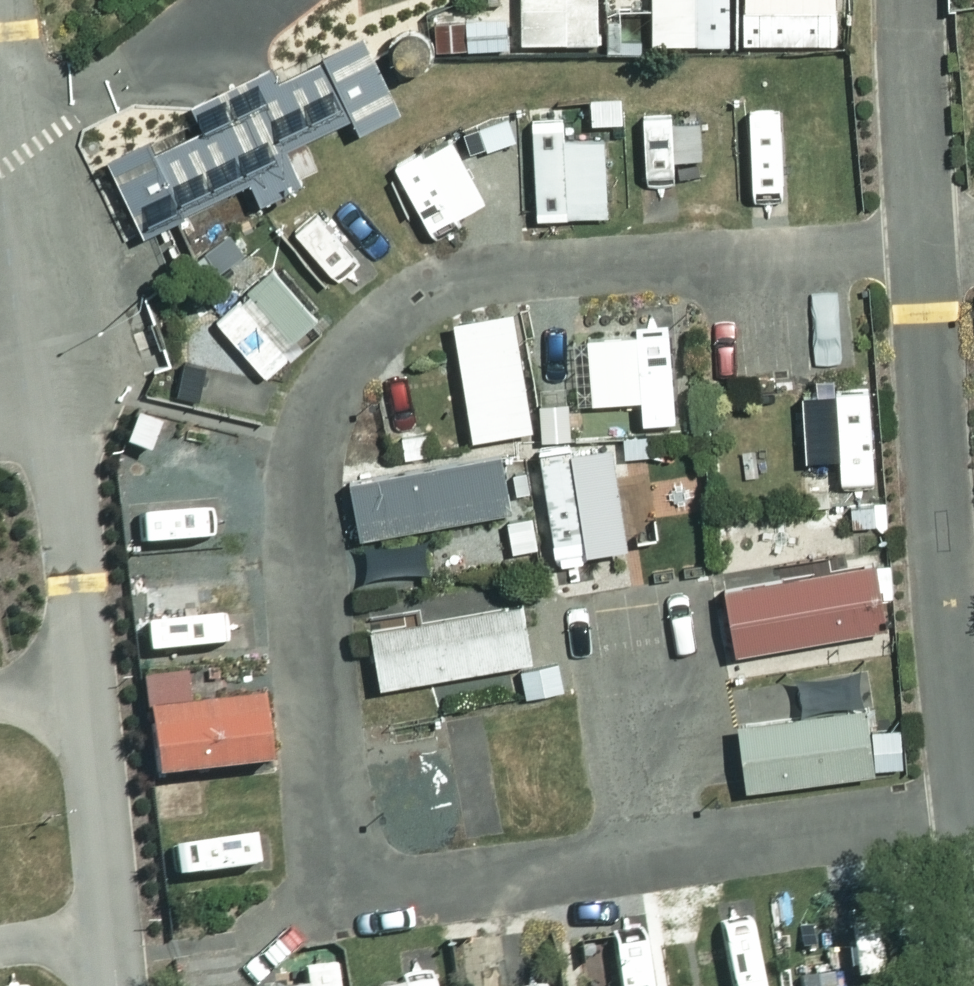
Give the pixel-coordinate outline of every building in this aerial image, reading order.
[(593,38),(592,0),(515,0),(516,39),(593,38)] [(724,0),(649,0),(649,37),(725,36),(724,0)] [(738,36),(831,36),(831,0),(738,0),(738,36)] [(503,14),(432,17),(434,47),(505,44),(503,14)] [(313,159),(301,134),(345,114),(352,128),(396,107),(359,29),(315,49),(317,53),(278,72),(271,58),(267,60),(185,98),(190,108),(197,123),(149,146),(142,131),(100,151),(135,226),(243,175),(253,195),(295,176),(292,169),(313,159)] [(587,96),(588,119),(619,118),(618,94),(587,96)] [(667,110),(640,111),(642,185),(675,185),(674,176),(698,175),(697,118),(668,119),(667,110)] [(484,145),(512,134),(504,114),(460,131),(467,148),(482,142),(484,145)] [(559,116),(529,117),(532,215),(603,213),(601,136),(560,137),(559,116)] [(391,162),(428,229),(482,199),(447,135),(418,151),(416,148),(391,162)] [(324,216),(303,231),(341,283),(362,267),(353,255),(381,235),(355,199),(327,220),(324,216)] [(200,249),(214,270),(241,252),(227,231),(200,249)] [(310,314),(264,262),(209,310),(264,373),(297,345),(288,334),(310,314)] [(528,423),(508,306),(447,316),(467,433),(528,423)] [(637,419),(669,416),(662,323),(631,326),(631,332),(604,334),(609,395),(635,393),(637,419)] [(179,357),(172,390),(195,395),(201,362),(179,357)] [(832,424),(836,479),(869,476),(863,385),(803,389),(806,425),(832,424)] [(565,399),(535,400),(536,435),(566,433),(565,399)] [(133,406),(121,431),(139,440),(152,415),(133,406)] [(618,432),(620,453),(646,451),(645,431),(618,432)] [(535,449),(552,562),(585,557),(584,547),(621,541),(605,438),(535,449)] [(122,472),(129,538),(200,529),(196,500),(213,499),(211,459),(175,439),(122,472)] [(505,503),(493,447),(342,477),(354,534),(505,503)] [(508,470),(511,490),(526,487),(523,467),(508,470)] [(847,503),(850,523),(872,521),(870,501),(847,503)] [(530,513),(504,516),(508,547),(534,543),(530,513)] [(879,595),(892,593),(887,562),(873,564),(872,557),(716,581),(727,648),(883,624),(879,595)] [(140,576),(145,651),(246,645),(241,569),(140,576)] [(511,655),(527,652),(518,598),(365,623),(374,678),(511,655)] [(556,658),(514,665),(519,694),(561,687),(556,658)] [(260,758),(254,692),(182,698),(179,668),(137,671),(145,768),(260,758)] [(896,724),(864,728),(860,701),(731,718),(740,785),(902,764),(896,724)] [(441,727),(459,822),(490,816),(472,721),(441,727)] [(391,750),(392,821),(420,821),(420,750),(391,750)] [(195,775),(148,781),(149,791),(152,817),(199,812),(195,775)] [(838,920),(847,973),(876,968),(867,916),(838,920)] [(730,985),(759,985),(750,918),(721,922),(730,985)] [(638,928),(609,932),(616,985),(645,985),(638,928)] [(273,985),(332,985),(328,960),(270,968),(273,985)] [(425,969),(397,973),(399,981),(365,985),(427,985),(425,969)] [(795,985),(829,985),(827,969),(794,974),(795,985)]
